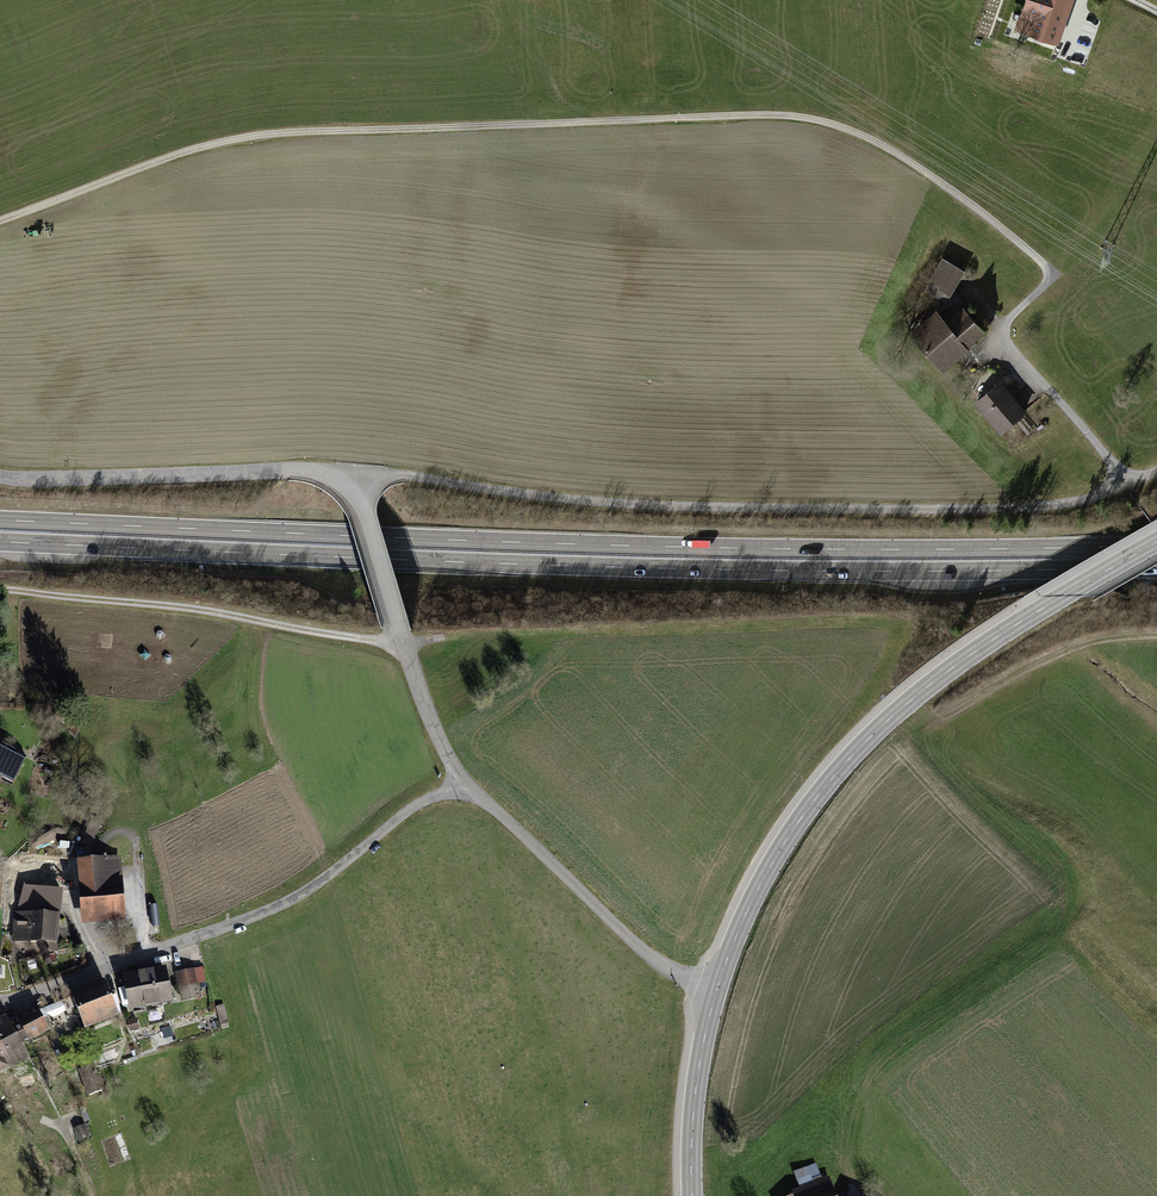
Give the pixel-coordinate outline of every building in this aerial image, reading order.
[(979,16),(1000,23),(1008,0),(985,0),(979,16)] [(1025,8),(1063,21),(1070,0),(1028,0),(1025,8)] [(1055,42),(1063,21),(1025,8),(1023,13),(1022,13),(1017,29),(1013,39),(1024,43),(1028,33),(1055,42)] [(944,259),(926,290),(942,300),(961,269),(944,259)] [(915,334),(940,364),(982,329),(965,309),(947,325),(938,314),(915,334)] [(999,383),(977,402),(1001,431),(1023,412),(999,383)] [(2,776),(13,782),(26,755),(0,742),(0,780),(2,776)] [(22,883),(15,912),(58,913),(58,915),(59,915),(65,857),(33,855),(25,883),(22,883)] [(120,855),(76,858),(80,924),(124,921),(120,855)] [(158,904),(150,905),(152,927),(160,926),(158,904)] [(11,942),(56,943),(58,915),(58,913),(15,912),(13,912),(11,942)] [(122,974),(129,1011),(173,1002),(166,966),(122,974)] [(175,972),(181,1001),(199,997),(193,969),(175,972)] [(70,992),(85,1030),(119,1016),(105,979),(70,992)] [(36,1012),(7,1026),(14,1040),(18,1049),(47,1035),(36,1012)] [(14,1040),(7,1026),(3,1019),(0,1021),(0,1047),(14,1040)] [(14,1040),(0,1047),(0,1049),(11,1071),(26,1063),(18,1049),(14,1040)] [(11,1071),(0,1049),(0,1076),(11,1071)] [(78,1071),(86,1094),(101,1089),(93,1066),(78,1071)] [(85,1124),(72,1128),(77,1141),(89,1137),(85,1124)] [(792,1192),(794,1195),(835,1195),(829,1181),(815,1187),(814,1183),(792,1192)]
